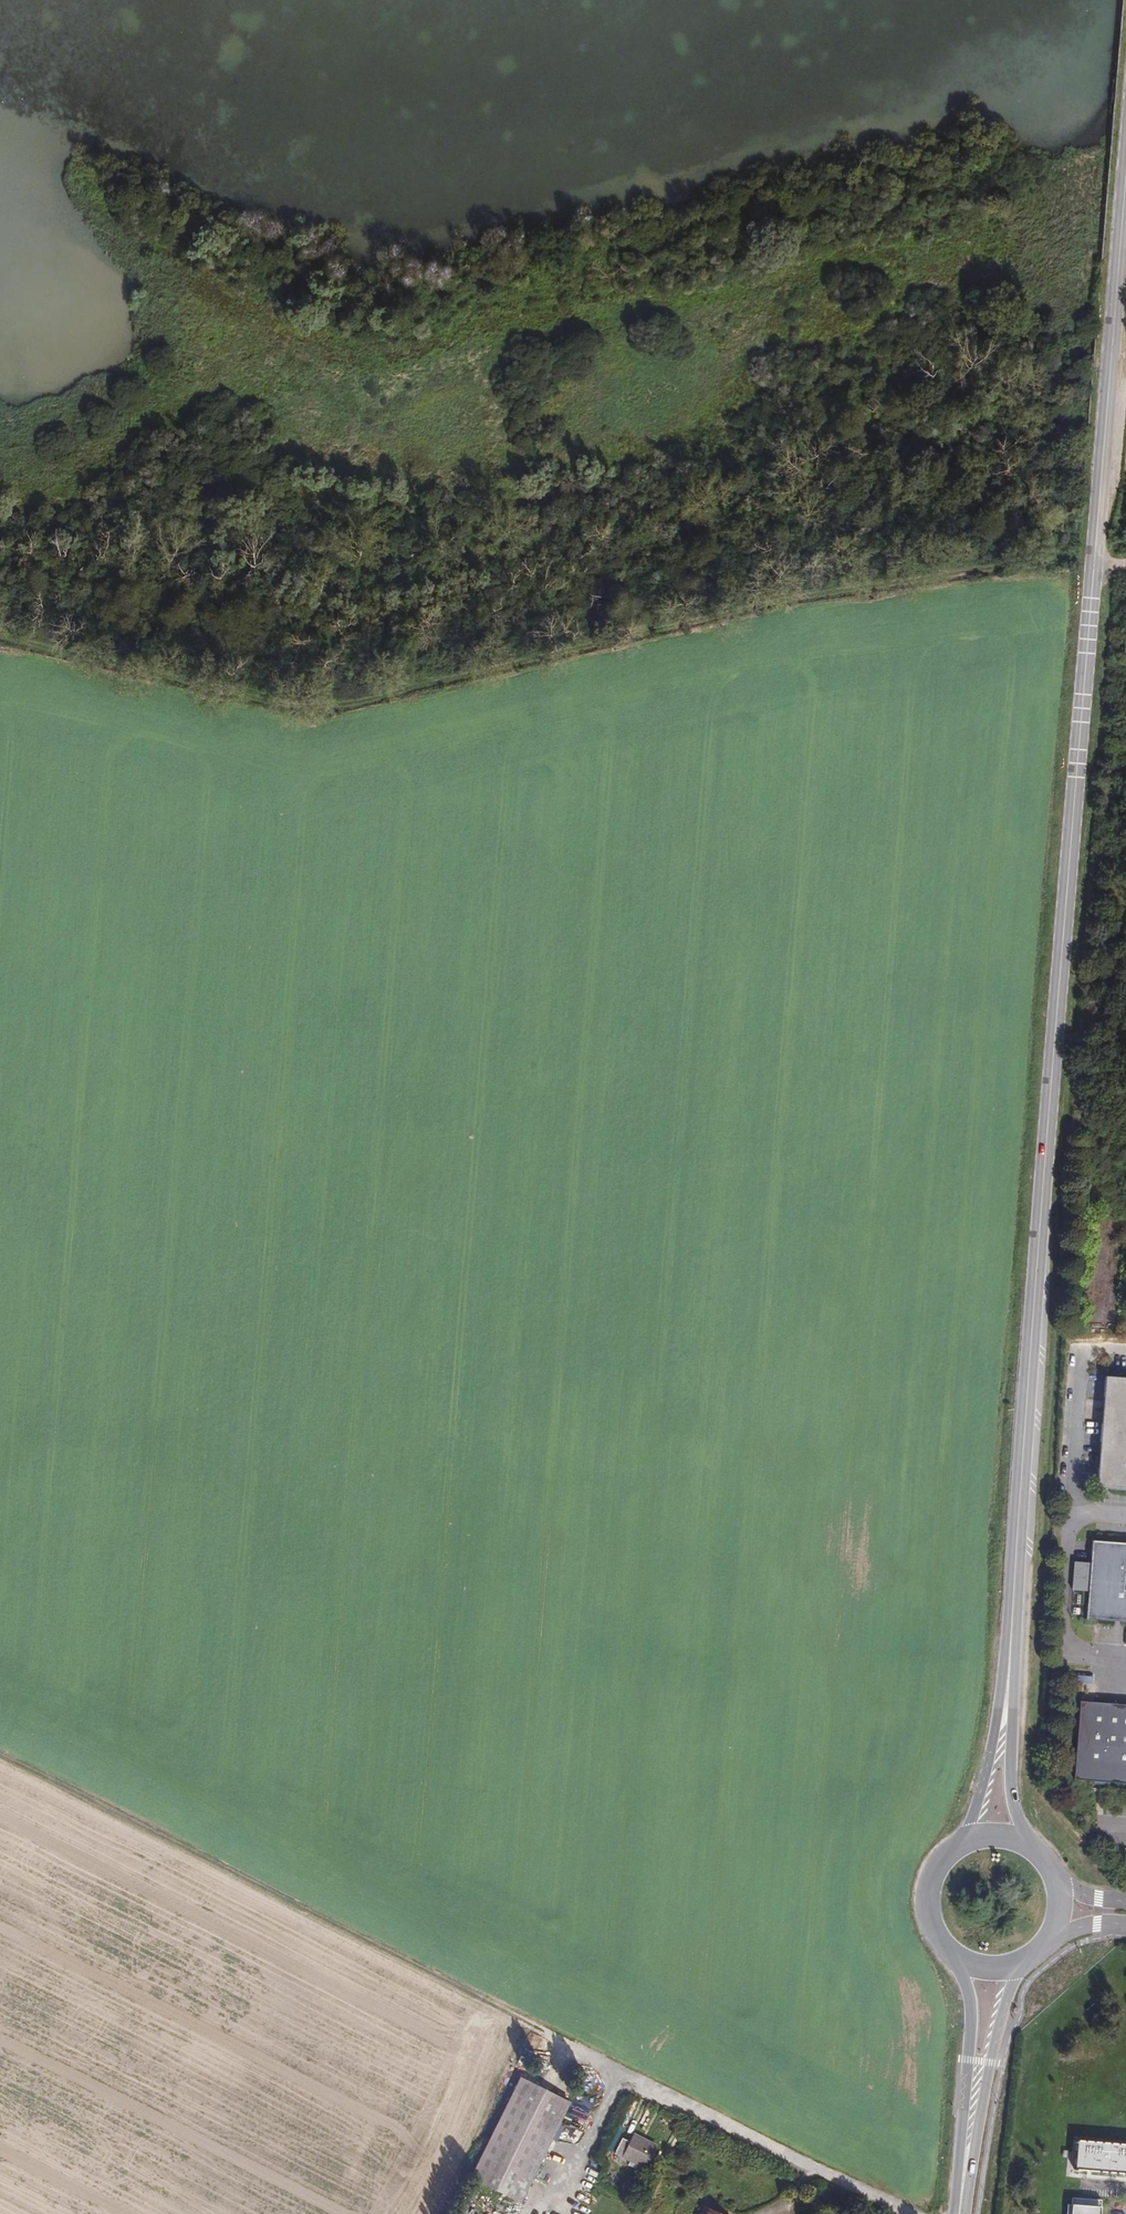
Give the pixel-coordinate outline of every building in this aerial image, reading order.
[(1103,1377),(1095,1485),(1125,1488),(1125,1378),(1103,1377)] [(1091,1541),(1086,1619),(1125,1623),(1125,1544),(1091,1541)] [(1080,1700),(1073,1777),(1125,1781),(1125,1703),(1080,1700)] [(553,2108),(505,2082),(453,2180),(501,2205),(553,2108)] [(616,2145),(608,2142),(601,2157),(631,2172),(642,2151),(627,2145),(627,2143),(620,2139),(616,2145)] [(1072,2168),(1125,2173),(1125,2146),(1075,2141),(1072,2168)] [(1096,2204),(1069,2202),(1069,2213),(1096,2213),(1096,2204)]
